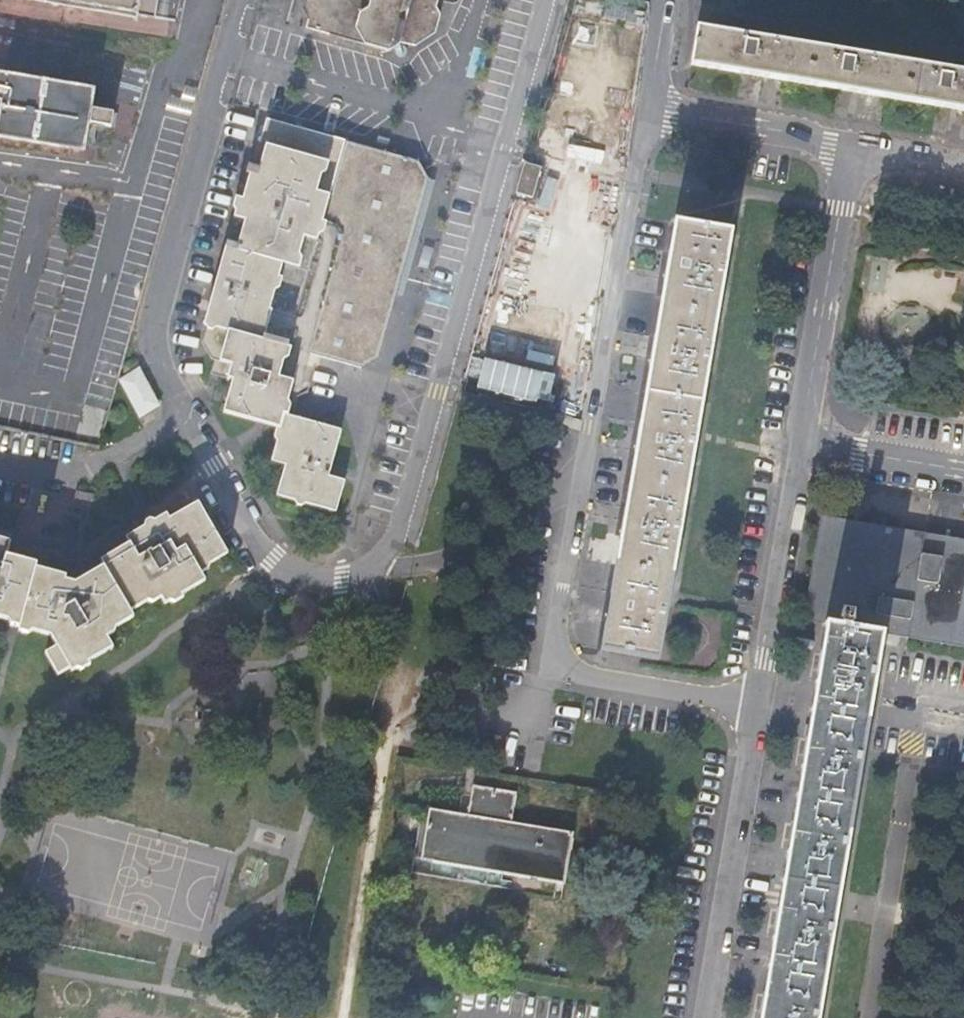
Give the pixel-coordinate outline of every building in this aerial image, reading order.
[(63,2),(63,7),(64,8),(66,3),(80,5),(81,10),(83,11),(84,6),(98,8),(98,13),(100,14),(102,9),(115,11),(116,16),(118,17),(120,12),(133,14),(134,19),(136,20),(138,15),(156,18),(159,0),(51,0),(63,2)] [(306,28),(307,28),(308,25),(310,28),(311,29),(318,31),(320,30),(322,27),(323,31),(326,33),(339,37),(343,36),(345,34),(345,36),(348,39),(353,41),(355,41),(357,40),(358,38),(357,42),(388,51),(400,43),(415,46),(435,33),(440,15),(436,7),(438,0),(303,0),(301,8),(308,19),(305,27),(306,28)] [(94,108),(97,90),(0,73),(0,137),(87,152),(91,124),(114,128),(117,112),(94,108)] [(267,118),(259,145),(293,154),(299,132),(354,147),(359,144),(267,118)] [(207,324),(204,335),(213,352),(211,358),(214,358),(209,372),(231,378),(221,410),(238,415),(275,426),(278,427),(275,439),(270,459),(284,464),(276,494),(335,511),(344,480),(328,475),(330,465),(341,429),(284,413),(290,392),(293,380),(301,382),(310,352),(359,367),(376,359),(428,178),(419,161),(359,144),(354,147),(299,132),(293,154),(259,145),(246,190),(242,189),(226,245),(223,257),(204,324),(207,324)] [(539,176),(520,171),(512,201),(530,207),(539,176)] [(657,657),(730,231),(675,221),(663,288),(650,363),(637,440),(623,521),(610,596),(602,648),(657,657)] [(213,352),(204,335),(202,341),(210,358),(211,358),(213,352)] [(485,358),(480,389),(554,399),(559,369),(485,358)] [(161,407),(140,370),(120,382),(141,418),(161,407)] [(1,619),(10,621),(22,625),(21,629),(32,632),(52,637),(58,647),(47,654),(60,677),(72,669),(73,672),(79,668),(89,663),(114,648),(108,637),(106,634),(116,627),(135,616),(131,611),(150,599),(160,593),(162,596),(166,602),(171,599),(182,593),(206,578),(201,571),(200,568),(210,561),(228,551),(198,501),(170,518),(167,513),(155,520),(145,526),(126,537),(129,543),(101,560),(104,565),(91,573),(75,583),(65,580),(66,576),(36,567),(37,563),(21,559),(7,554),(11,541),(0,538),(0,618),(1,619)] [(827,622),(840,539),(939,557),(963,562),(963,537),(822,512),(803,618),(804,618),(827,622)] [(827,622),(882,632),(885,609),(963,623),(963,562),(939,557),(840,539),(827,622)] [(209,566),(210,561),(200,568),(201,571),(209,566)] [(184,596),(182,593),(171,599),(175,601),(184,596)] [(885,609),(882,632),(908,636),(963,646),(963,623),(885,609)] [(834,918),(838,891),(882,632),(827,622),(826,632),(824,633),(821,654),(827,655),(824,668),(822,682),(816,681),(807,737),(804,755),(792,824),(798,825),(796,838),(794,852),(788,851),(783,882),(778,908),(778,910),(784,910),(781,925),(779,937),(774,937),(764,995),(769,995),(767,1010),(766,1017),(817,1017),(834,918)] [(116,632),(116,627),(106,634),(108,637),(116,632)] [(821,654),(816,681),(822,682),(824,668),(827,655),(821,654)] [(422,858),(565,883),(574,832),(512,821),(517,792),(516,792),(473,785),(469,813),(431,806),(422,858)] [(792,824),(788,851),(794,852),(796,838),(798,825),(792,824)] [(775,926),(774,937),(779,937),(781,925),(784,910),(778,910),(775,926)] [(760,1017),(766,1017),(767,1010),(769,995),(764,995),(760,1017)]
